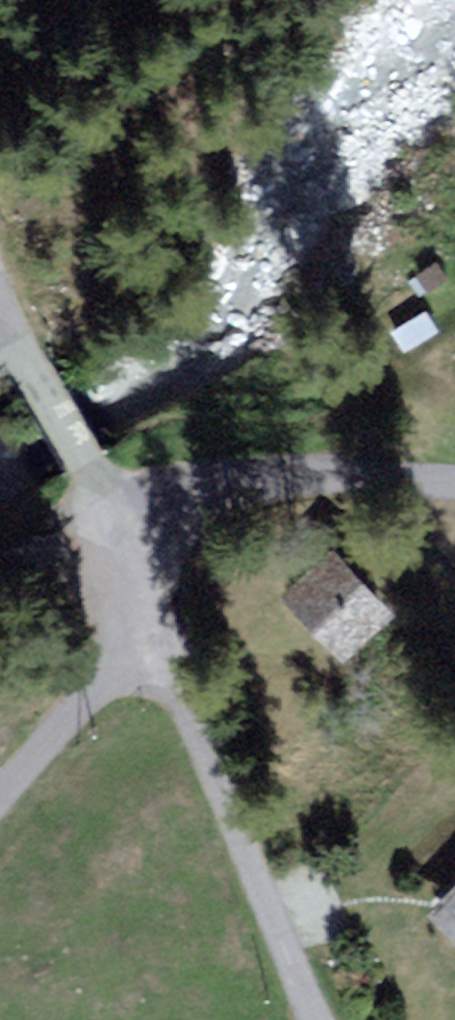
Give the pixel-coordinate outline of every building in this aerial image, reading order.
[(400,610),(337,549),(292,595),(355,656),(400,610)] [(433,906),(454,929),(454,884),(433,906)]
